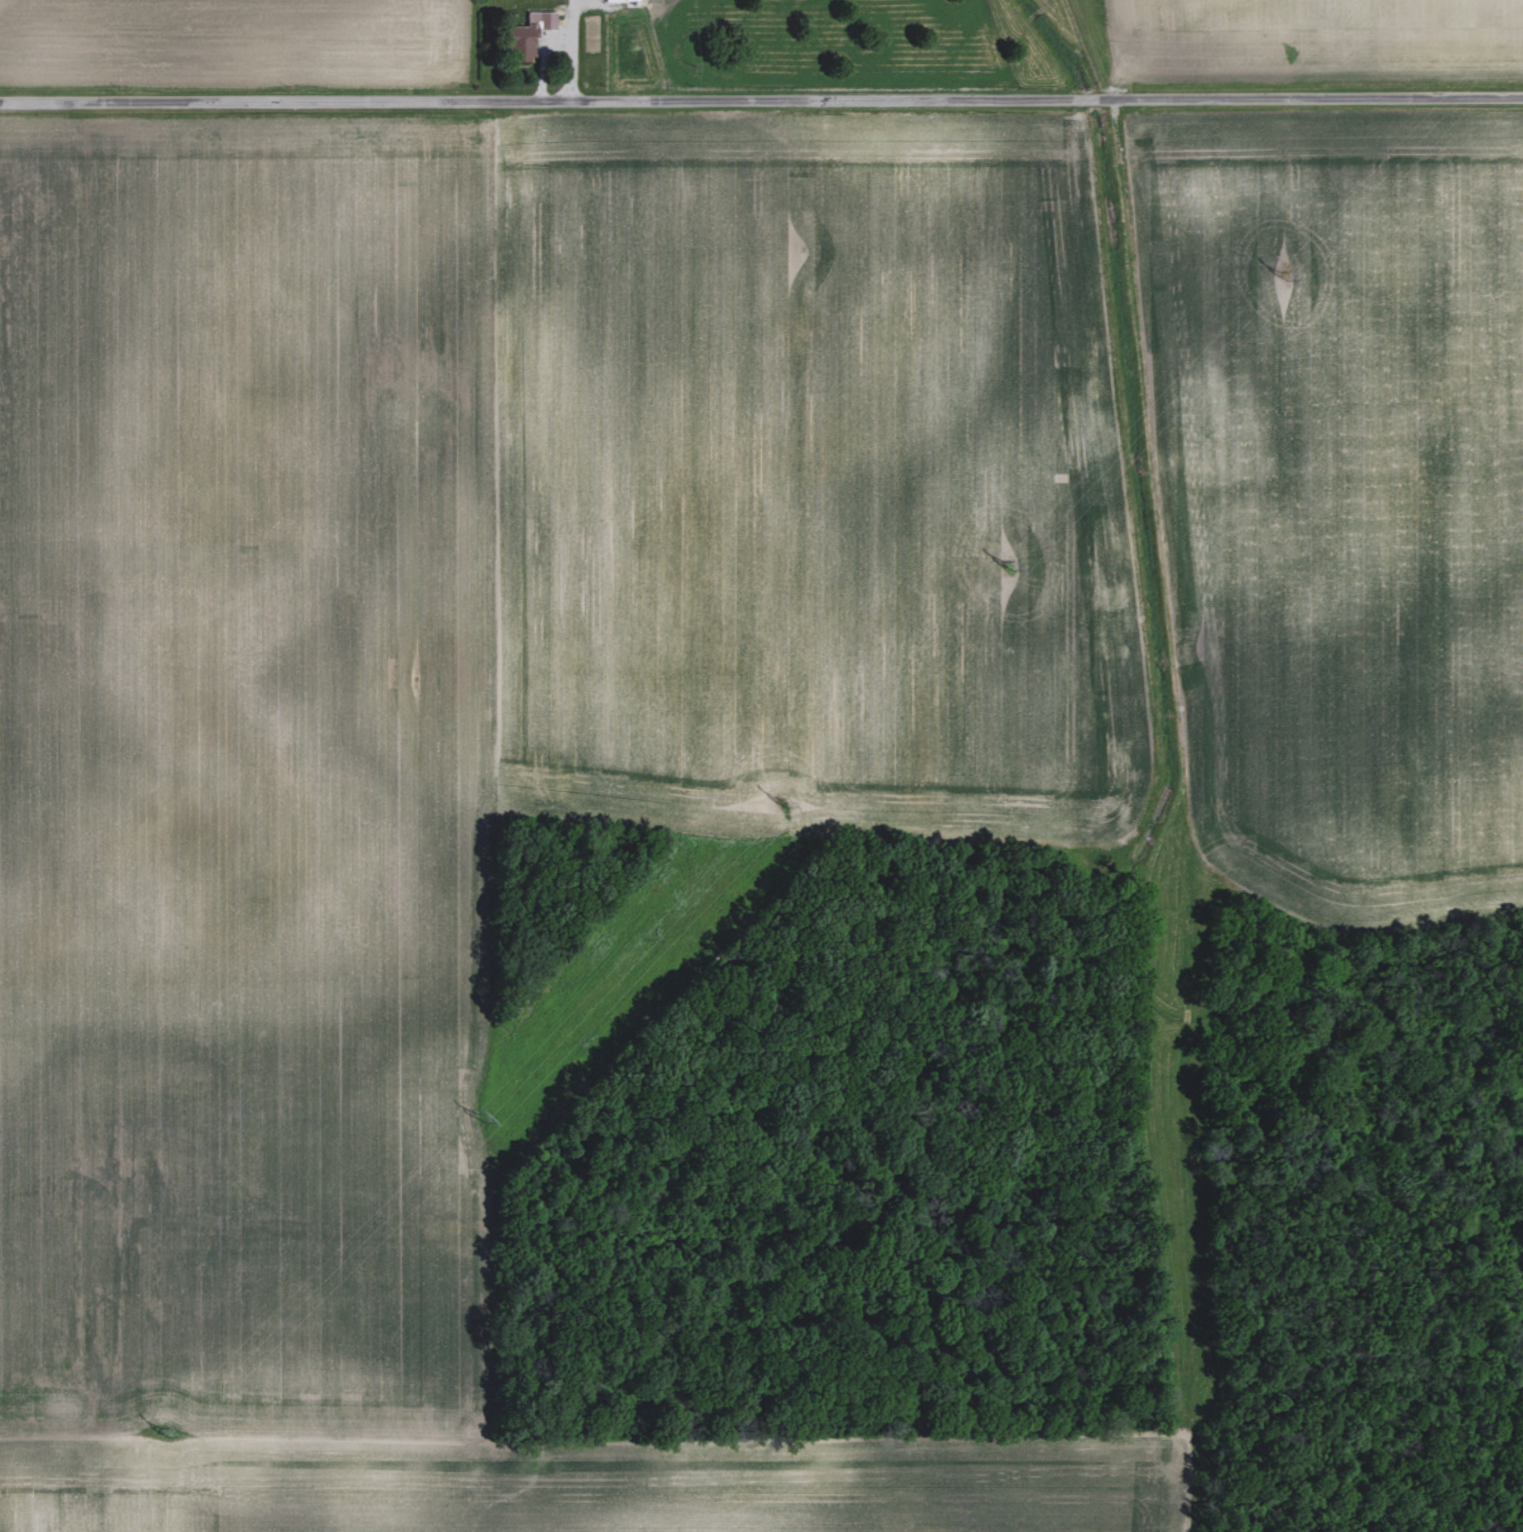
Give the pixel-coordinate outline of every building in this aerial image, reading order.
[(555,11),(527,11),(527,25),(509,25),(509,60),(536,60),(535,29),(555,29),(555,11)]
